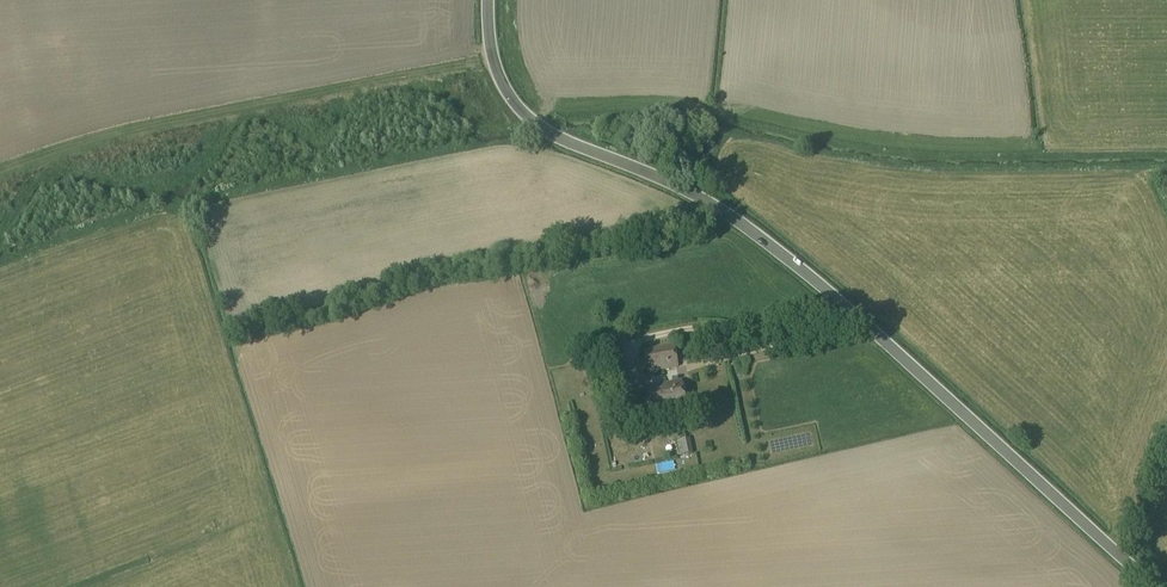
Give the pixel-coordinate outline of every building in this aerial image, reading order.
[(600,365),(606,364),(610,382),(628,378),(619,336),(595,340),(600,365)] [(642,351),(647,374),(678,368),(673,345),(642,351)] [(650,415),(686,407),(680,382),(645,389),(650,415)] [(693,454),(690,440),(676,442),(679,457),(693,454)] [(608,476),(643,468),(641,455),(606,463),(608,476)] [(684,476),(712,470),(710,461),(682,466),(684,476)]
